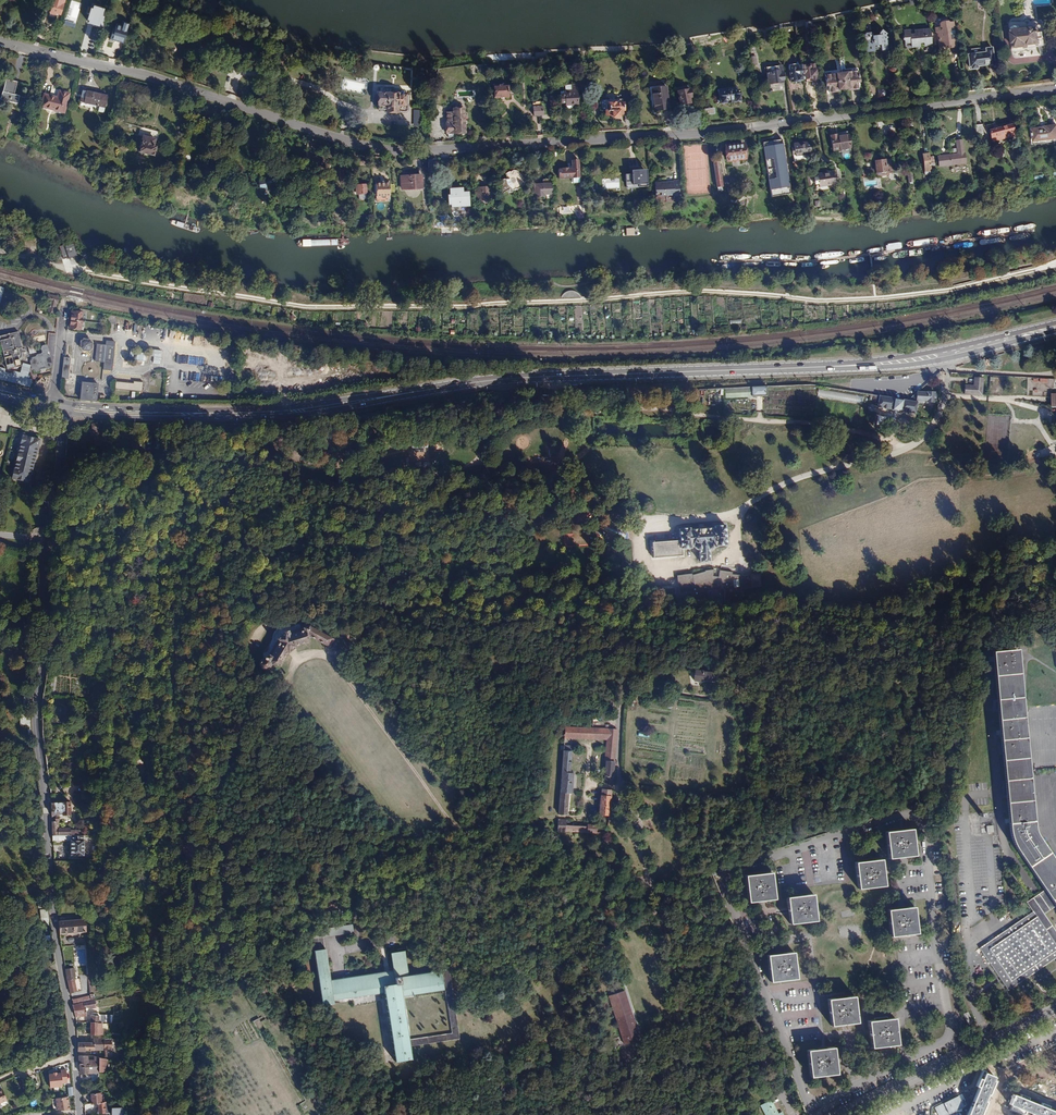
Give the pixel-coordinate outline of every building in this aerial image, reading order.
[(65,0),(51,0),(54,1),(49,16),(54,18),(56,13),(61,14),(65,0)] [(88,29),(98,32),(103,15),(91,11),(88,20),(90,21),(88,29)] [(1043,40),(1041,23),(1037,24),(1037,25),(1020,28),(1019,22),(1010,23),(1014,52),(1029,50),(1029,48),(1036,47),(1036,43),(1040,43),(1040,41),(1043,40)] [(956,53),(951,23),(947,24),(946,23),(939,24),(937,26),(937,29),(933,30),(934,35),(936,35),(938,46),(944,45),(944,47),(950,46),(951,52),(952,54),(956,53)] [(126,33),(113,29),(109,42),(122,46),(126,33)] [(873,52),(872,47),(877,46),(878,52),(885,51),(884,39),(886,36),(879,31),(876,35),(877,36),(869,37),(869,35),(867,34),(863,34),(861,36),(862,40),(864,42),(864,45),(863,46),(864,54),(873,52)] [(928,32),(913,34),(914,46),(922,46),(922,47),(931,46),(928,32)] [(985,52),(968,54),(968,55),(966,56),(968,66),(970,66),(971,69),(977,68),(976,65),(983,64),(983,65),(993,63),(991,47),(984,48),(985,52)] [(790,70),(791,81),(801,80),(800,74),(803,73),(802,70),(802,66),(790,67),(791,70),(790,70)] [(803,77),(805,77),(806,78),(812,77),(812,75),(815,74),(814,67),(811,68),(811,67),(804,68),(805,70),(802,70),(803,73),(803,77)] [(782,72),(767,73),(768,85),(783,84),(782,72)] [(858,94),(857,87),(860,87),(858,76),(842,78),(844,94),(849,93),(849,95),(858,94)] [(839,96),(839,95),(844,94),(842,78),(826,80),(827,91),(829,91),(830,98),(839,96)] [(15,84),(7,81),(0,101),(16,106),(18,99),(11,97),(15,84)] [(507,84),(494,85),(495,96),(507,95),(507,84)] [(669,108),(666,86),(651,89),(655,111),(669,108)] [(679,105),(685,104),(686,106),(691,105),(691,101),(689,102),(689,97),(691,97),(689,89),(687,89),(686,86),(676,87),(679,105)] [(738,87),(718,90),(720,101),(739,99),(738,87)] [(887,87),(877,88),(878,97),(888,96),(887,87)] [(45,95),(42,107),(64,112),(68,94),(59,91),(58,99),(45,95)] [(108,97),(83,91),(81,102),(105,108),(108,97)] [(577,92),(566,92),(566,105),(578,104),(577,92)] [(378,109),(387,110),(387,112),(407,112),(407,107),(408,106),(408,95),(398,95),(398,94),(378,93),(378,109)] [(607,108),(607,113),(611,113),(612,116),(618,116),(618,114),(623,114),(622,101),(609,102),(609,97),(602,97),(602,108),(607,108)] [(533,107),(534,116),(543,116),(542,102),(540,101),(536,101),(535,103),(535,107),(533,107)] [(411,109),(412,126),(420,126),(419,109),(411,109)] [(465,133),(464,109),(453,109),(453,112),(447,113),(447,123),(447,122),(447,133),(465,133)] [(994,127),(995,129),(991,130),(994,141),(1016,135),(1013,124),(998,128),(998,126),(994,127)] [(1037,142),(1055,140),(1055,128),(1046,129),(1047,131),(1036,132),(1037,142)] [(831,135),(833,151),(851,148),(849,131),(837,133),(837,135),(831,135)] [(150,137),(146,136),(145,137),(144,137),(140,151),(155,155),(157,148),(154,147),(156,140),(151,139),(150,137)] [(783,139),(764,142),(772,197),(791,194),(783,139)] [(964,153),(962,140),(956,141),(958,154),(938,157),(939,166),(966,163),(964,153)] [(810,142),(793,145),(795,161),(805,160),(804,155),(812,153),(810,142)] [(746,143),(725,145),(727,162),(748,160),(746,143)] [(931,174),(929,153),(923,154),(925,171),(924,171),(924,175),(931,174)] [(890,159),(875,161),(876,172),(886,171),(886,173),(892,173),(890,159)] [(572,168),(558,169),(559,180),(580,177),(579,160),(572,160),(572,168)] [(719,161),(713,162),(717,187),(723,186),(719,161)] [(626,175),(627,189),(640,187),(649,186),(647,169),(633,170),(633,174),(626,175)] [(819,182),(819,184),(835,181),(834,169),(828,170),(829,172),(818,174),(818,175),(814,176),(815,182),(819,182)] [(500,177),(498,181),(500,182),(500,184),(501,185),(502,184),(502,185),(502,186),(503,188),(503,189),(505,191),(505,192),(507,195),(512,189),(512,191),(513,192),(514,192),(515,191),(515,190),(521,188),(524,181),(522,175),(517,171),(512,170),(507,172),(504,177),(502,177),(500,177)] [(423,174),(400,175),(401,190),(424,189),(423,174)] [(656,182),(656,196),(677,196),(681,196),(681,181),(663,182),(656,182)] [(270,183),(260,185),(261,195),(272,193),(270,183)] [(390,183),(376,184),(377,197),(390,196),(390,183)] [(553,183),(535,184),(536,197),(546,196),(546,194),(553,193),(553,183)] [(492,185),(477,186),(478,201),(483,200),(483,198),(493,197),(492,185)] [(366,186),(356,186),(357,194),(367,193),(366,186)] [(464,187),(450,188),(450,194),(448,194),(449,205),(451,205),(451,208),(471,206),(470,191),(464,192),(464,187)] [(200,228),(172,219),(171,220),(170,222),(171,224),(198,233),(200,232),(201,230),(200,228)] [(64,260),(79,256),(76,243),(61,247),(64,260)] [(60,296),(48,294),(46,301),(50,302),(47,312),(54,314),(57,304),(58,304),(60,296)] [(84,312),(71,311),(70,329),(82,330),(84,312)] [(0,336),(0,339),(7,370),(21,366),(20,359),(23,353),(19,332),(0,336)] [(91,339),(84,339),(81,341),(81,347),(83,350),(90,351),(92,349),(93,342),(91,339)] [(116,342),(107,340),(107,345),(97,344),(95,361),(105,362),(104,369),(113,370),(116,342)] [(36,357),(32,357),(30,360),(32,369),(34,371),(39,370),(41,370),(46,369),(50,368),(52,364),(50,356),(47,354),(47,352),(49,350),(48,346),(46,345),(42,345),(41,347),(42,352),(41,353),(37,354),(36,357)] [(153,363),(161,364),(163,350),(152,349),(152,354),(142,352),(141,361),(147,362),(148,355),(154,356),(153,363)] [(177,362),(187,364),(188,355),(178,354),(177,362)] [(71,358),(64,357),(62,379),(69,380),(71,358)] [(98,377),(101,370),(98,364),(91,361),(85,364),(82,370),(83,375),(84,377),(91,380),(98,377)] [(30,387),(32,379),(28,378),(30,365),(23,363),(20,372),(13,371),(12,374),(5,372),(6,369),(0,367),(0,379),(30,387)] [(986,377),(976,376),(976,386),(962,386),(961,395),(985,397),(986,377)] [(1054,386),(1055,379),(1034,378),(1034,382),(1048,383),(1048,386),(1054,386)] [(135,383),(116,381),(116,388),(143,391),(144,382),(135,380),(135,383)] [(98,384),(82,382),(80,399),(96,401),(98,384)] [(767,386),(751,387),(751,396),(767,396),(767,386)] [(934,401),(934,391),(927,391),(918,391),(907,400),(880,396),(878,404),(878,407),(891,409),(892,410),(901,411),(902,411),(915,413),(917,400),(927,400),(927,401),(934,401)] [(542,395),(526,394),(526,402),(535,402),(535,403),(542,403),(542,395)] [(876,396),(868,396),(867,404),(876,404),(876,396)] [(11,416),(13,410),(5,408),(3,414),(11,416)] [(98,424),(93,424),(95,443),(101,442),(100,431),(99,431),(98,424)] [(30,437),(22,435),(12,479),(29,483),(41,439),(30,437)] [(1054,455),(1052,447),(1032,452),(1034,459),(1054,455)] [(715,528),(690,530),(689,528),(679,529),(680,537),(676,537),(676,541),(680,541),(682,549),(690,548),(690,546),(695,546),(695,550),(699,550),(699,562),(709,561),(708,549),(711,549),(712,547),(711,545),(716,545),(716,546),(726,545),(725,526),(715,526),(715,528)] [(693,574),(676,577),(679,596),(691,594),(693,595),(724,591),(726,605),(743,604),(741,590),(761,589),(760,575),(741,577),(740,576),(733,575),(733,573),(717,570),(706,572),(693,576),(693,574)] [(310,626),(290,633),(289,632),(285,633),(285,634),(278,640),(279,640),(268,656),(267,657),(267,659),(265,659),(265,658),(262,659),(261,660),(260,661),(260,664),(260,666),(261,668),(263,668),(265,669),(267,668),(269,667),(270,666),(270,664),(274,662),(283,662),(285,656),(289,651),(290,651),(298,645),(297,644),(307,642),(309,642),(309,635),(333,647),(335,640),(310,626)] [(1033,911),(1052,898),(1055,904),(1055,863),(1038,837),(1034,827),(1015,648),(986,650),(1006,835),(1011,849),(1040,892),(1026,901),(1033,911)] [(714,672),(696,670),(695,680),(701,680),(702,678),(714,679),(714,672)] [(572,745),(564,744),(559,813),(567,813),(569,792),(572,793),(574,772),(570,772),(572,745)] [(615,761),(607,761),(605,782),(611,783),(612,784),(613,784),(615,761)] [(603,789),(602,794),(601,794),(600,814),(610,815),(613,789),(611,788),(611,790),(603,789)] [(55,816),(59,816),(71,816),(71,802),(52,802),(52,816),(55,816)] [(71,836),(71,830),(71,829),(59,828),(59,816),(55,816),(56,822),(52,822),(53,836),(71,836)] [(567,819),(559,819),(558,831),(566,832),(566,831),(597,833),(598,824),(589,823),(589,827),(567,825),(567,819)] [(908,828),(881,832),(884,859),(912,856),(908,828)] [(71,830),(71,836),(71,840),(79,840),(79,836),(79,831),(71,830)] [(79,840),(71,840),(71,856),(85,856),(85,840),(79,840)] [(883,858),(856,861),(859,889),(886,886),(883,858)] [(772,870),(746,874),(749,900),(775,897),(772,870)] [(814,893),(788,896),(791,921),(817,918),(814,893)] [(915,906),(889,909),(891,935),(918,932),(915,906)] [(49,909),(41,909),(41,925),(49,925),(49,909)] [(1033,911),(981,946),(1009,988),(1055,957),(1055,945),(1033,911)] [(86,920),(58,922),(59,935),(87,932),(86,920)] [(322,936),(352,933),(351,925),(321,928),(322,936)] [(768,954),(771,981),(797,978),(794,952),(768,954)] [(330,956),(317,959),(323,1010),(335,1007),(337,1003),(383,997),(392,1062),(409,1059),(402,1003),(444,997),(441,976),(409,981),(406,956),(392,958),(394,976),(333,983),(330,956)] [(67,981),(68,981),(75,979),(76,979),(74,968),(65,970),(67,981)] [(78,992),(75,979),(68,981),(70,993),(78,992)] [(607,995),(619,1045),(636,1041),(624,991),(607,995)] [(855,995),(829,998),(832,1024),(858,1021),(855,995)] [(72,999),(73,1005),(84,1002),(91,1001),(90,996),(72,999)] [(91,1001),(84,1002),(86,1010),(97,1008),(95,1000),(91,1001)] [(86,1016),(86,1010),(84,1002),(73,1005),(75,1017),(86,1016)] [(896,1016),(869,1020),(873,1046),(899,1043),(896,1016)] [(102,1023),(92,1023),(91,1035),(103,1035),(103,1030),(102,1030),(102,1023)] [(450,1026),(451,1036),(428,1038),(432,1038),(432,1041),(457,1039),(456,1025),(450,1026)] [(112,1057),(112,1039),(94,1039),(94,1042),(78,1042),(78,1052),(86,1052),(86,1051),(105,1051),(105,1057),(112,1057)] [(809,1049),(812,1075),(838,1072),(838,1068),(835,1046),(809,1049)] [(78,1056),(80,1073),(98,1074),(98,1073),(99,1058),(94,1057),(94,1061),(87,1060),(87,1057),(78,1056)] [(63,1086),(62,1084),(61,1073),(58,1073),(57,1072),(53,1073),(53,1074),(49,1074),(50,1088),(63,1086)] [(984,1073),(967,1114),(978,1114),(994,1077),(984,1073)] [(98,1104),(98,1114),(105,1114),(110,1113),(110,1107),(110,1106),(110,1094),(90,1095),(91,1104),(98,1104)] [(1013,1095),(1009,1104),(1036,1114),(1055,1114),(1055,1113),(1013,1095)] [(68,1097),(56,1099),(57,1109),(69,1109),(68,1097)] [(761,1104),(766,1114),(780,1114),(772,1099),(761,1104)] [(110,1113),(110,1114),(121,1114),(123,1114),(123,1107),(110,1107),(110,1113)]
